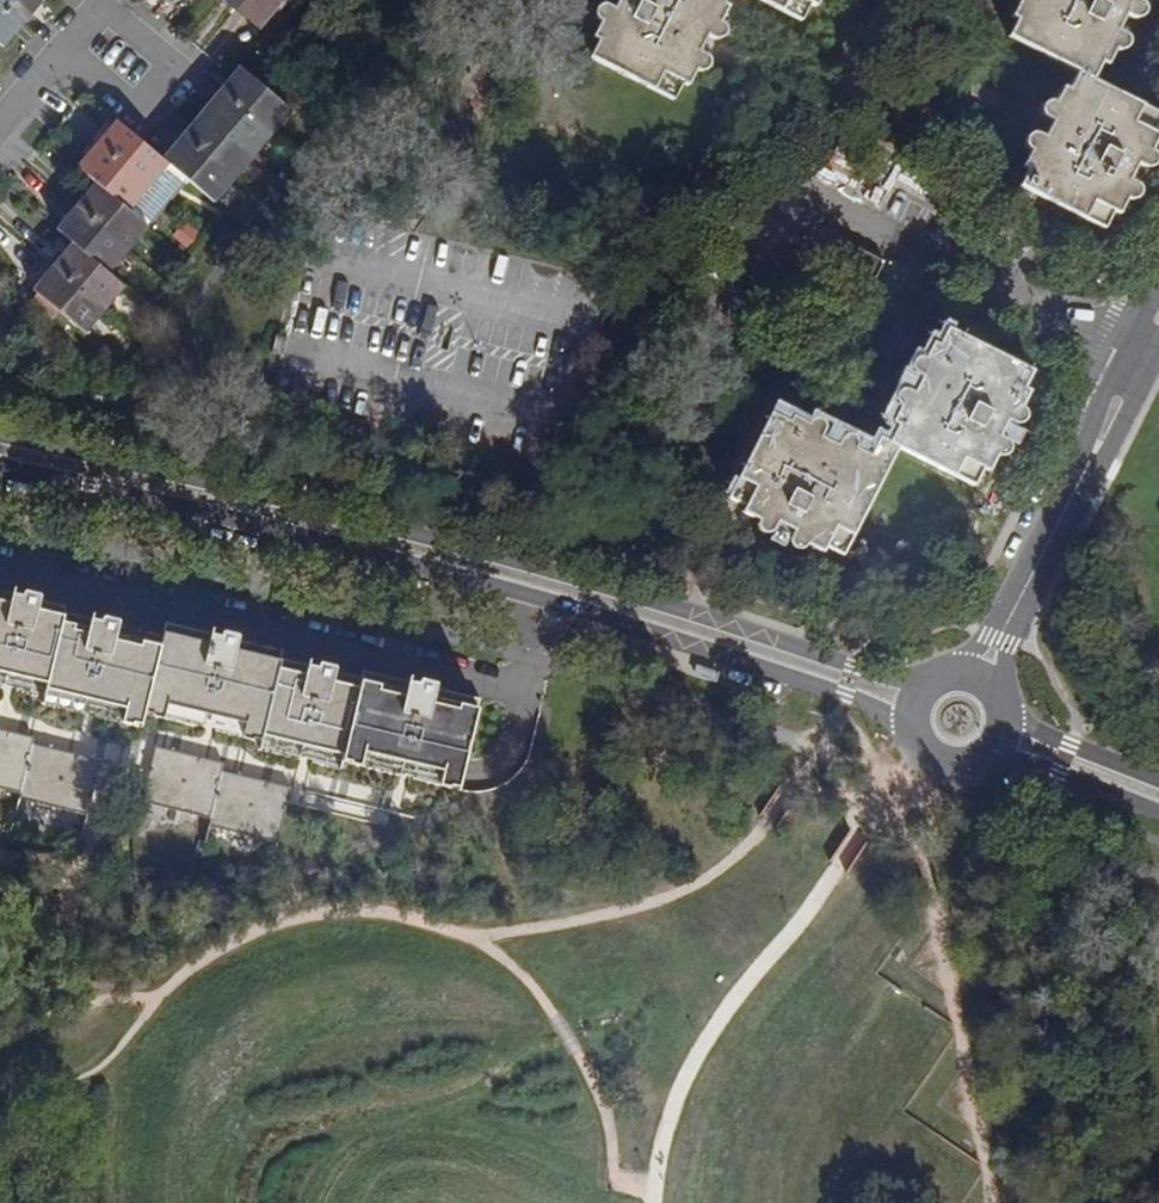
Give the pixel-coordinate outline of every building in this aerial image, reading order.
[(39,0),(0,0),(0,6),(9,14),(18,3),(33,15),(43,4),(39,0)] [(244,1),(243,0),(224,0),(222,2),(235,12),(244,1)] [(244,1),(254,9),(245,20),(259,32),(286,0),(245,0),(244,1)] [(636,6),(631,4),(621,24),(626,26),(619,42),(701,82),(709,66),(714,69),(723,48),(719,45),(725,35),(730,37),(737,20),(733,18),(737,8),(742,11),(748,0),(639,0),(636,6)] [(1019,11),(1014,8),(1004,28),(1008,30),(1000,46),(1066,79),(1057,97),(1053,94),(1042,116),(1047,118),(1042,128),(1036,126),(1028,142),(1034,144),(1029,155),(1023,152),(1013,173),(1019,175),(1010,192),(1094,234),(1102,218),(1106,220),(1116,200),(1113,198),(1131,161),(1134,163),(1145,141),(1142,140),(1151,121),(1083,87),(1090,71),(1096,75),(1105,55),(1100,52),(1119,15),(1125,18),(1133,0),(1024,0),(1019,11)] [(244,1),(235,12),(245,20),(254,9),(244,1)] [(9,14),(24,26),(33,15),(18,3),(9,14)] [(0,6),(0,47),(4,50),(15,36),(0,24),(9,14),(0,6)] [(15,36),(24,26),(9,14),(0,24),(15,36)] [(241,95),(233,104),(272,137),(291,113),(240,71),(229,84),(241,95)] [(221,94),(233,104),(241,95),(229,84),(221,94)] [(223,116),(233,104),(221,94),(210,105),(223,116)] [(201,115),(253,159),(272,137),(233,104),(223,116),(210,105),(201,115)] [(202,140),(194,149),(234,182),(253,159),(201,115),(189,130),(202,140)] [(185,181),(162,162),(146,148),(117,123),(105,137),(117,148),(108,157),(166,206),(185,181)] [(189,130),(182,138),(194,149),(202,140),(189,130)] [(105,137),(96,147),(108,157),(117,148),(105,137)] [(194,149),(182,138),(172,149),(185,160),(194,149)] [(108,157),(96,147),(86,158),(99,168),(108,157)] [(172,149),(162,162),(185,181),(214,206),(234,182),(194,149),(185,160),(172,149)] [(146,229),(166,206),(108,157),(99,168),(86,158),(76,170),(94,185),(146,229)] [(94,209),(86,218),(127,252),(146,229),(94,185),(83,198),(94,209)] [(83,198),(75,208),(86,218),(94,209),(83,198)] [(86,218),(75,208),(64,220),(77,230),(86,218)] [(55,231),(72,245),(108,275),(127,252),(86,218),(77,230),(64,220),(55,231)] [(73,269),(65,279),(103,312),(123,288),(108,275),(72,245),(60,259),(73,269)] [(842,284),(845,280),(875,295),(885,274),(840,251),(827,276),(842,284)] [(52,269),(65,279),(73,269),(60,259),(52,269)] [(55,290),(65,279),(52,269),(42,280),(55,290)] [(103,312),(65,279),(55,290),(42,280),(32,291),(84,335),(103,312)] [(888,430),(878,449),(889,455),(961,492),(969,475),(974,477),(985,457),(980,454),(999,418),(1004,421),(1014,401),(1010,398),(1019,380),(935,337),(928,354),(922,350),(913,372),(917,374),(912,383),(907,381),(900,395),(905,397),(899,409),(895,406),(883,428),(888,430)] [(889,455),(878,449),(873,447),(867,461),(849,452),(847,455),(838,450),(840,447),(825,439),(823,443),(814,438),(815,434),(796,424),(794,428),(778,420),(737,499),(753,509),(751,514),(770,524),(773,518),(807,537),(804,542),(823,552),(826,546),(838,552),(889,455)] [(39,683),(38,690),(120,709),(117,723),(124,725),(125,723),(132,725),(136,708),(144,709),(144,712),(154,714),(157,701),(239,721),(235,733),(245,736),(247,733),(344,758),(343,760),(353,762),(357,750),(436,768),(433,781),(444,784),(445,782),(454,785),(477,695),(431,684),(432,682),(429,679),(419,677),(415,678),(415,679),(358,667),(356,675),(330,669),(331,666),(330,664),(319,662),(316,664),(315,666),(275,656),(277,647),(232,637),(232,633),(231,631),(221,628),(218,631),(217,633),(158,618),(154,635),(111,624),(112,622),(110,620),(99,617),(95,619),(95,621),(57,612),(58,603),(30,597),(31,595),(29,592),(18,589),(15,590),(14,593),(0,590),(0,674),(39,683)] [(13,795),(11,803),(80,820),(92,766),(38,753),(35,761),(22,758),(25,749),(26,743),(0,737),(0,791),(13,795)] [(35,761),(38,753),(25,749),(22,758),(35,761)] [(143,749),(141,758),(157,762),(160,754),(143,749)] [(157,762),(141,758),(130,803),(201,820),(199,827),(265,843),(279,790),(226,777),(225,785),(211,782),(212,773),(214,766),(160,754),(157,762)] [(289,787),(292,768),(272,765),(269,783),(289,787)] [(225,785),(226,777),(212,773),(211,782),(225,785)]
